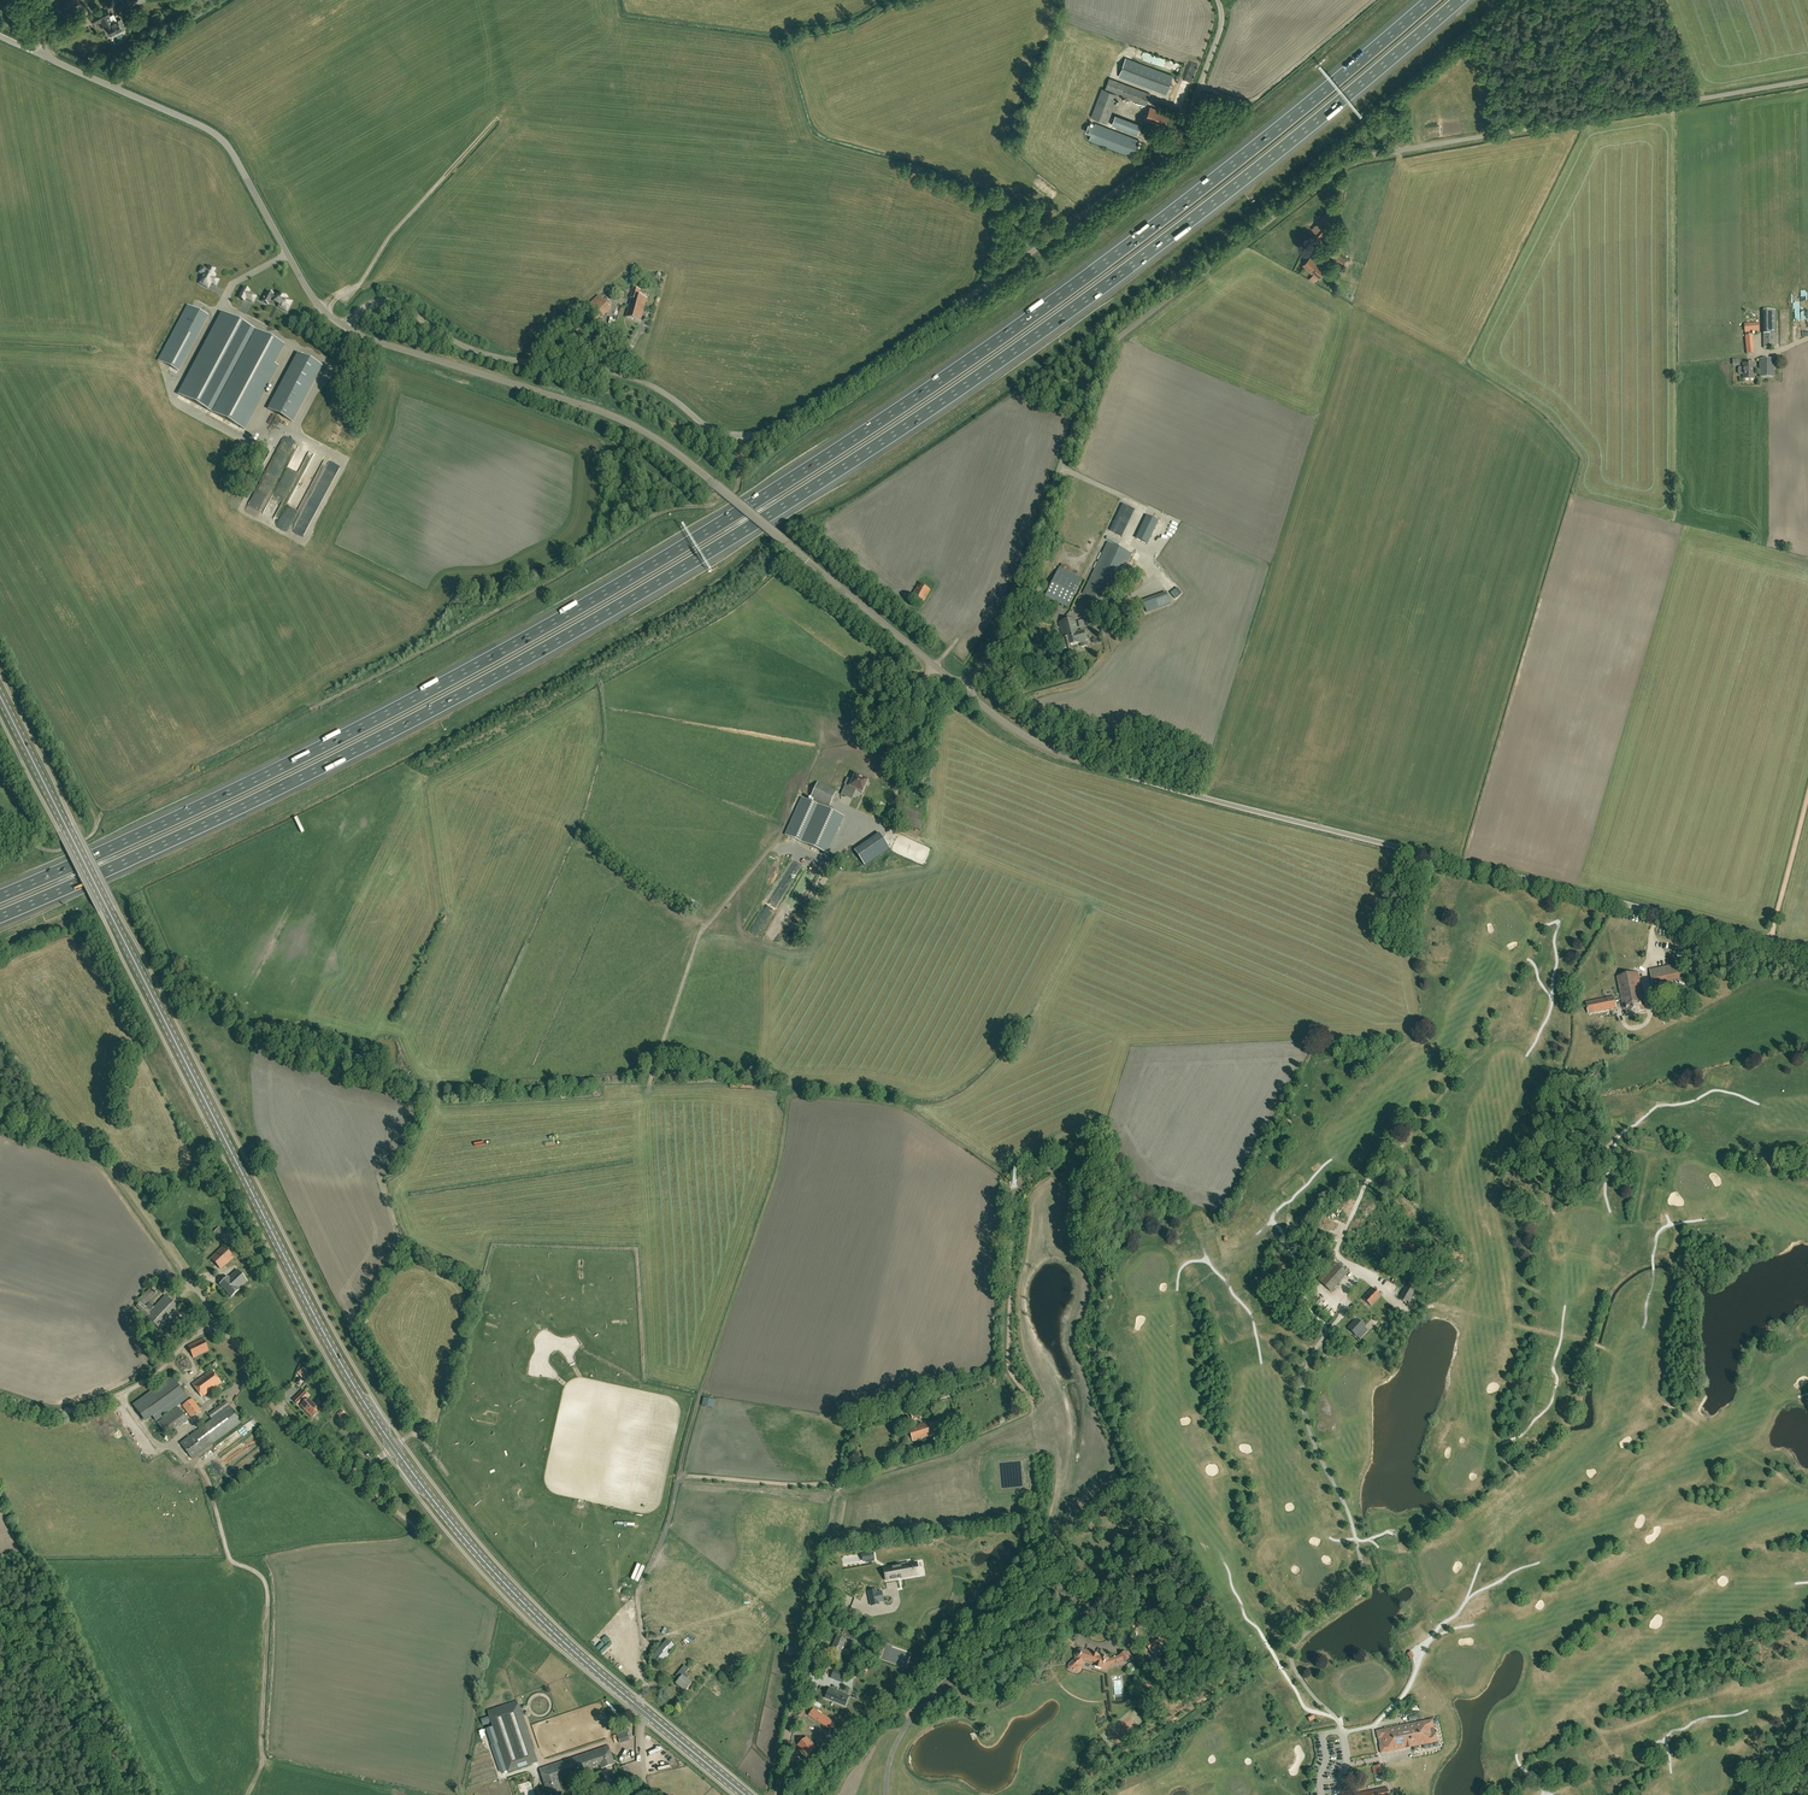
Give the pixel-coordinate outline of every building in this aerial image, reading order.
[(113,13),(110,15),(107,9),(90,17),(94,24),(103,20),(111,36),(123,30),(122,30),(126,28),(121,18),(117,20),(113,13)] [(1436,33),(1449,22),(1446,19),(1433,29),(1436,33)] [(1166,94),(1173,76),(1126,58),(1119,76),(1166,94)] [(1170,63),(1168,70),(1179,73),(1181,67),(1170,63)] [(1109,78),(1105,89),(1146,105),(1150,94),(1109,78)] [(1091,117),(1107,123),(1118,95),(1102,89),(1091,117)] [(1145,120),(1164,127),(1169,114),(1150,107),(1145,120)] [(1115,116),(1112,125),(1138,134),(1141,125),(1115,116)] [(1096,123),(1089,140),(1133,157),(1139,140),(1096,123)] [(1198,219),(1200,223),(1216,212),(1214,209),(1198,219)] [(1327,211),(1324,216),(1329,220),(1333,215),(1327,211)] [(1312,229),(1316,233),(1309,241),(1314,246),(1326,232),(1317,224),(1312,229)] [(1139,269),(1155,258),(1153,255),(1137,266),(1139,269)] [(1339,255),(1335,259),(1342,264),(1345,260),(1339,255)] [(1327,268),(1313,256),(1303,266),(1318,279),(1327,268)] [(204,275),(200,283),(208,288),(211,283),(216,285),(218,280),(214,277),(215,275),(213,274),(215,270),(208,267),(207,269),(202,267),(199,272),(204,275)] [(249,291),(244,288),(239,298),(244,300),(245,298),(253,302),(256,296),(248,292),(249,291)] [(627,317),(641,321),(647,299),(639,297),(640,291),(633,289),(631,295),(633,296),(627,317)] [(274,295),(268,291),(262,301),(268,305),(271,299),(274,301),(274,302),(280,305),(279,307),(287,311),(292,301),(286,299),(287,298),(280,294),(279,295),(278,294),(277,297),(273,295),(274,295)] [(595,321),(609,307),(599,296),(584,309),(595,321)] [(207,316),(188,306),(159,360),(178,371),(207,316)] [(1765,309),(1766,334),(1773,334),(1773,327),(1778,327),(1778,309),(1765,309)] [(277,367),(273,364),(283,346),(222,313),(179,395),(244,429),(277,367)] [(1745,332),(1752,332),(1760,331),(1759,323),(1745,324),(1745,332)] [(1747,354),(1754,353),(1752,332),(1745,332),(1747,354)] [(1776,335),(1764,335),(1764,348),(1776,348),(1776,335)] [(292,421),(321,366),(298,354),(269,409),(292,421)] [(1774,359),(1760,359),(1760,377),(1774,377),(1774,359)] [(1740,374),(1743,374),(1743,379),(1755,379),(1755,370),(1753,370),(1753,363),(1743,363),(1743,367),(1740,368),(1739,369),(1739,373),(1740,374)] [(831,451),(846,443),(844,439),(829,446),(831,451)] [(788,474),(774,484),(776,488),(790,477),(788,474)] [(1158,521),(1164,524),(1168,513),(1162,511),(1158,521)] [(1137,538),(1148,544),(1158,522),(1147,516),(1137,538)] [(1129,559),(1105,547),(1083,593),(1107,605),(1129,559)] [(1059,567),(1045,596),(1068,607),(1082,578),(1059,567)] [(931,590),(919,583),(912,596),(924,603),(931,590)] [(1169,602),(1165,592),(1143,600),(1146,610),(1169,602)] [(1188,608),(1191,605),(1183,599),(1180,603),(1188,608)] [(1075,618),(1063,621),(1069,646),(1081,643),(1082,646),(1083,646),(1086,645),(1086,644),(1086,641),(1086,640),(1087,640),(1087,639),(1087,637),(1086,636),(1085,636),(1083,630),(1078,632),(1075,618)] [(1063,621),(1059,622),(1062,636),(1060,636),(1060,640),(1064,656),(1069,655),(1069,653),(1073,652),(1071,645),(1069,646),(1063,621)] [(504,676),(487,684),(488,687),(505,680),(504,676)] [(445,711),(464,703),(462,699),(443,707),(445,711)] [(397,735),(416,728),(414,724),(396,731),(397,735)] [(867,780),(855,774),(850,786),(863,792),(867,780)] [(837,791),(818,782),(811,798),(814,800),(818,801),(829,806),(837,791)] [(813,803),(802,798),(785,835),(805,844),(821,807),(817,805),(818,801),(814,800),(813,803)] [(843,816),(821,807),(805,844),(826,853),(843,816)] [(885,841),(880,833),(855,851),(859,857),(865,866),(890,849),(885,841)] [(900,837),(895,847),(918,857),(922,846),(900,837)] [(1649,970),(1652,984),(1682,978),(1679,964),(1649,970)] [(1623,1006),(1625,1005),(1627,1014),(1643,1011),(1641,1001),(1644,1000),(1638,972),(1617,976),(1623,1006)] [(1589,1013),(1616,1007),(1614,997),(1586,1002),(1589,1013)] [(229,1236),(224,1240),(235,1250),(239,1245),(229,1236)] [(223,1246),(211,1258),(220,1268),(233,1257),(223,1246)] [(1347,1274),(1334,1261),(1317,1279),(1331,1292),(1347,1274)] [(228,1277),(219,1285),(231,1297),(239,1289),(248,1281),(237,1270),(228,1277)] [(1398,1299),(1407,1304),(1418,1287),(1408,1281),(1398,1299)] [(155,1295),(150,1288),(139,1298),(144,1305),(155,1295)] [(1373,1288),(1363,1298),(1371,1306),(1381,1295),(1373,1288)] [(181,1310),(165,1295),(153,1307),(146,1315),(145,1315),(161,1331),(181,1310)] [(146,1315),(153,1307),(149,1303),(145,1306),(144,1305),(140,1301),(136,1306),(146,1315)] [(1365,1327),(1356,1319),(1348,1328),(1356,1336),(1365,1327)] [(209,1351),(203,1338),(188,1345),(193,1358),(209,1351)] [(300,1373),(305,1378),(311,1373),(306,1367),(300,1373)] [(221,1382),(212,1370),(193,1384),(201,1396),(221,1382)] [(187,1398),(172,1377),(133,1405),(144,1419),(151,1414),(156,1421),(187,1398)] [(303,1398),(305,1401),(301,1405),(307,1411),(307,1412),(312,1417),(317,1412),(315,1410),(317,1407),(305,1396),(307,1393),(303,1390),(298,1395),(302,1399),(303,1398)] [(201,1410),(193,1398),(183,1406),(191,1417),(201,1410)] [(229,1405),(226,1401),(209,1414),(211,1418),(229,1405)] [(922,1405),(909,1410),(912,1419),(926,1414),(922,1405)] [(229,1406),(199,1429),(211,1446),(212,1445),(241,1422),(229,1406)] [(188,1414),(183,1407),(180,1409),(178,1407),(157,1422),(166,1435),(187,1420),(185,1416),(188,1414)] [(937,1420),(909,1428),(913,1441),(941,1432),(937,1420)] [(211,1446),(199,1429),(180,1443),(192,1459),(211,1446)] [(909,1562),(901,1563),(901,1565),(884,1568),(886,1580),(918,1574),(916,1562),(909,1564),(909,1562)] [(880,1602),(883,1601),(881,1591),(877,1592),(876,1590),(868,1591),(869,1597),(877,1595),(878,1602),(879,1602),(880,1602)] [(731,1618),(756,1638),(760,1633),(735,1613),(731,1618)] [(1130,1623),(1134,1628),(1139,1624),(1135,1619),(1130,1623)] [(842,1635),(850,1639),(850,1640),(851,1641),(852,1642),(853,1642),(853,1643),(854,1643),(855,1643),(856,1642),(857,1641),(857,1640),(858,1638),(857,1637),(857,1636),(856,1636),(858,1632),(846,1627),(842,1635)] [(837,1635),(831,1650),(834,1651),(832,1656),(838,1658),(840,1654),(840,1653),(846,1639),(837,1635)] [(1160,1644),(1155,1637),(1145,1644),(1150,1651),(1160,1644)] [(667,1639),(652,1657),(660,1664),(675,1646),(667,1639)] [(1094,1663),(1093,1666),(1106,1670),(1108,1665),(1123,1659),(1120,1655),(1109,1658),(1082,1650),(1081,1649),(1079,1649),(1078,1650),(1077,1650),(1076,1651),(1075,1652),(1074,1653),(1074,1654),(1074,1655),(1074,1656),(1074,1658),(1075,1659),(1069,1664),(1068,1665),(1068,1666),(1068,1667),(1068,1668),(1068,1670),(1069,1670),(1070,1671),(1077,1673),(1078,1672),(1079,1672),(1080,1671),(1081,1670),(1081,1669),(1081,1668),(1081,1666),(1080,1666),(1079,1665),(1084,1660),(1094,1663)] [(1123,1659),(1124,1661),(1131,1657),(1126,1650),(1120,1655),(1123,1659)] [(686,1666),(676,1676),(680,1679),(677,1684),(686,1691),(692,1684),(687,1680),(689,1677),(686,1674),(689,1669),(686,1666)] [(847,1674),(836,1669),(832,1678),(843,1683),(847,1674)] [(1118,1697),(1125,1697),(1124,1682),(1117,1682),(1118,1697)] [(826,1689),(821,1698),(836,1705),(840,1696),(826,1689)] [(517,1701),(488,1711),(508,1772),(538,1762),(517,1701)] [(1436,1733),(1429,1735),(1428,1728),(1434,1727),(1433,1719),(1410,1724),(1410,1725),(1382,1731),(1381,1729),(1376,1730),(1378,1739),(1383,1738),(1384,1744),(1379,1745),(1381,1753),(1386,1752),(1386,1750),(1432,1741),(1432,1743),(1437,1742),(1436,1733)] [(810,1721),(807,1728),(829,1738),(832,1731),(810,1721)] [(812,1753),(803,1744),(795,1751),(804,1761),(812,1753)] [(540,1768),(545,1783),(576,1773),(577,1774),(578,1774),(580,1774),(581,1774),(582,1773),(582,1772),(583,1770),(589,1768),(587,1762),(611,1754),(609,1745),(540,1768)] [(589,1768),(601,1765),(602,1768),(615,1764),(611,1754),(587,1762),(589,1768)] [(1380,1765),(1373,1767),(1374,1774),(1381,1772),(1380,1765)] [(627,1766),(619,1768),(622,1776),(629,1773),(627,1766)] [(629,1773),(622,1776),(625,1784),(632,1781),(629,1773)] [(545,1783),(549,1794),(563,1794),(557,1779),(545,1783)]
